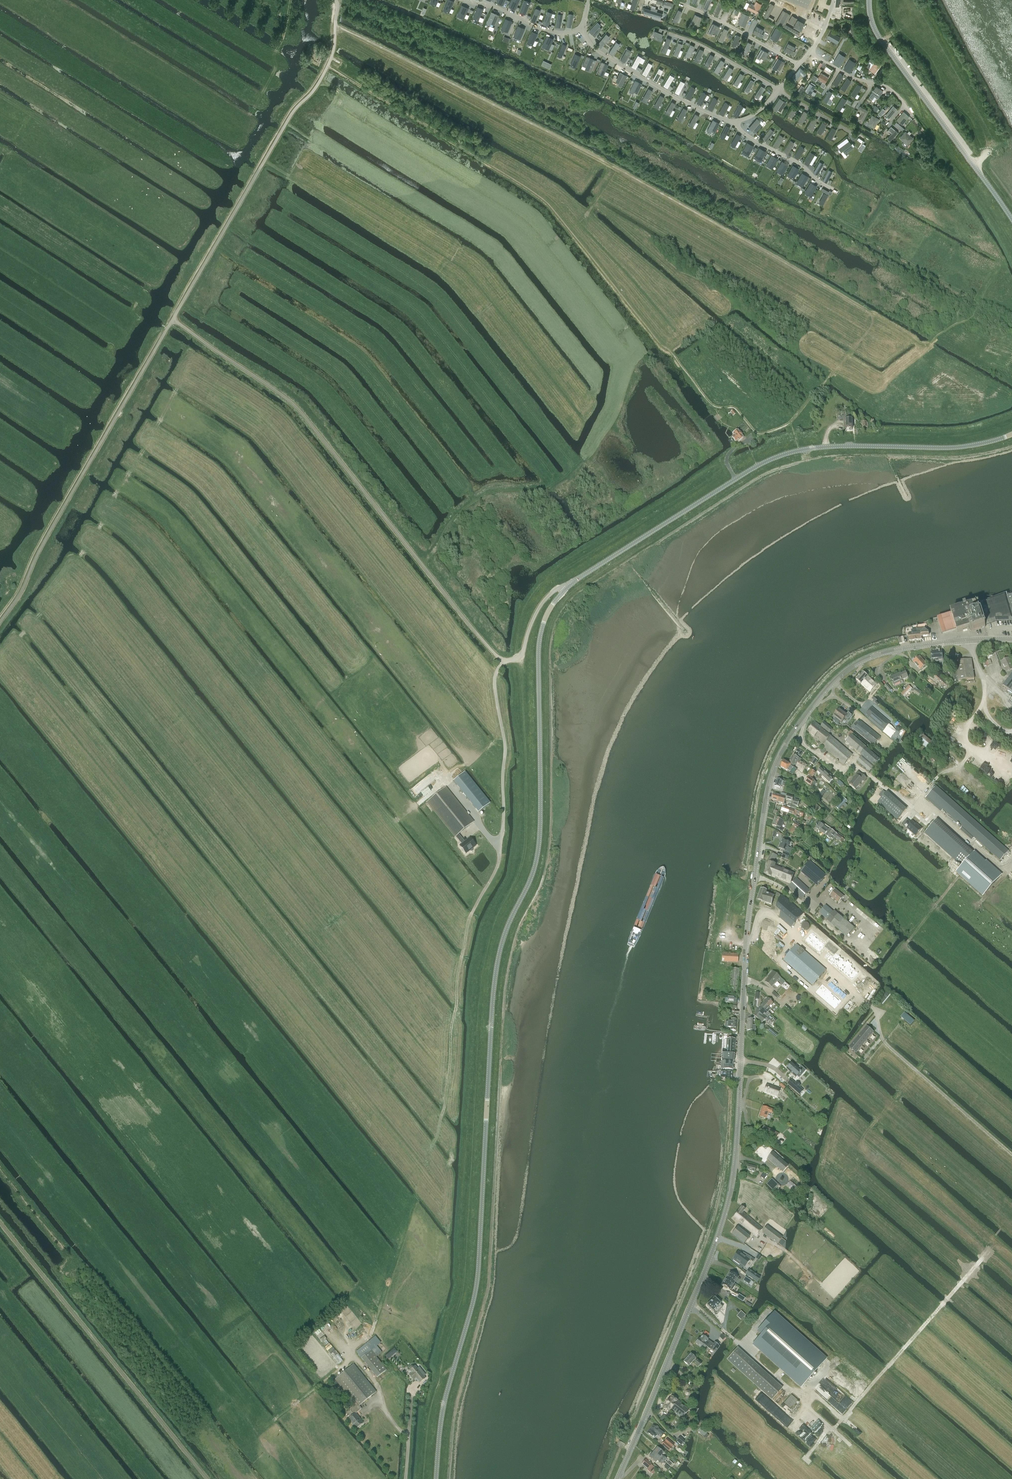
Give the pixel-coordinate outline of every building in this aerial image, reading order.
[(443,12),(446,13),(447,12),(449,13),(454,2),(449,0),(448,0),(443,12)] [(509,6),(515,10),(520,0),(519,0),(512,0),(509,6)] [(703,7),(707,9),(711,0),(707,0),(703,7)] [(524,1),(520,12),(526,14),(530,5),(527,3),(527,2),(524,1)] [(747,8),(757,13),(761,4),(756,1),(753,6),(749,3),(747,8)] [(719,3),(715,14),(719,16),(723,4),(719,3)] [(763,16),(767,19),(774,6),(770,3),(763,16)] [(458,15),(457,16),(464,19),(467,12),(469,8),(462,5),(458,15)] [(477,7),(472,19),(475,20),(476,19),(478,20),(483,9),(477,7)] [(642,7),(641,12),(643,13),(651,16),(652,17),(660,20),(661,17),(662,13),(661,13),(657,12),(657,9),(655,8),(651,7),(650,10),(645,8),(642,7)] [(535,9),(531,21),(536,23),(540,11),(540,10),(535,9)] [(678,9),(672,21),(676,23),(682,11),(678,9)] [(799,33),(784,24),(790,14),(782,10),(775,23),(797,36),(799,33)] [(491,12),(487,23),(490,25),(491,23),(494,25),(498,15),(491,12)] [(547,12),(543,24),(548,26),(551,17),(552,14),(552,13),(547,12)] [(741,24),(744,26),(749,15),(742,13),(739,20),(743,21),(741,24)] [(690,24),(697,28),(701,18),(695,14),(690,24)] [(788,21),(794,24),(797,18),(792,15),(788,21)] [(501,28),(501,29),(507,32),(510,26),(512,22),(505,19),(501,28)] [(597,22),(589,31),(595,36),(601,29),(599,26),(600,25),(597,22)] [(855,36),(856,38),(860,36),(855,22),(853,23),(854,26),(850,27),(854,36),(855,36)] [(716,34),(720,27),(713,23),(708,33),(712,35),(713,33),(716,34)] [(514,35),(514,37),(520,40),(523,33),(525,29),(518,26),(514,35)] [(756,26),(752,33),(762,38),(764,34),(762,33),(764,30),(756,26)] [(724,28),(718,40),(722,42),(728,30),(724,28)] [(654,32),(653,34),(655,35),(654,38),(657,39),(657,40),(661,41),(663,38),(661,37),(662,34),(663,34),(654,30),(654,32)] [(532,31),(527,42),(530,43),(530,42),(533,44),(537,33),(532,31)] [(830,31),(827,37),(837,43),(840,37),(830,31)] [(605,34),(597,44),(601,47),(605,42),(604,42),(609,37),(605,34)] [(731,45),(735,47),(737,43),(738,44),(739,42),(738,41),(740,37),(736,35),(731,45)] [(542,45),(542,46),(549,49),(552,42),(553,39),(547,36),(542,45)] [(666,38),(662,49),(665,51),(668,44),(669,45),(671,40),(666,38)] [(748,41),(742,52),(745,54),(749,48),(752,43),(748,41)] [(616,42),(609,52),(613,55),(616,50),(616,49),(619,44),(616,42)] [(678,42),(673,54),(674,53),(678,55),(682,44),(678,42)] [(562,43),(557,55),(560,56),(562,56),(566,45),(562,43)] [(795,47),(788,43),(784,50),(793,55),(795,51),(794,50),(795,47)] [(690,44),(685,55),(688,57),(691,50),(692,51),(694,46),(690,44)] [(627,48),(621,60),(625,62),(628,56),(627,56),(630,50),(627,48)] [(761,48),(756,57),(760,59),(761,58),(764,60),(768,52),(761,48)] [(699,49),(694,61),(695,60),(698,62),(703,51),(699,49)] [(836,63),(839,65),(846,52),(843,51),(836,63)] [(575,53),(571,63),(573,65),(573,66),(576,67),(581,56),(575,53)] [(710,54),(704,64),(708,66),(711,60),(712,61),(714,56),(710,54)] [(637,55),(631,66),(635,68),(641,57),(637,55)] [(846,70),(850,72),(858,57),(855,55),(851,62),(847,60),(843,67),(846,69),(846,70)] [(587,56),(583,65),(586,67),(585,68),(588,70),(592,63),(593,59),(587,56)] [(784,62),(781,60),(778,58),(772,68),(776,70),(776,68),(780,70),(784,62)] [(720,59),(714,70),(717,72),(721,66),(722,66),(724,62),(720,59)] [(871,59),(869,61),(873,64),(870,68),(875,72),(880,66),(875,62),(871,59)] [(602,62),(598,71),(601,72),(601,73),(600,74),(603,76),(607,68),(608,65),(602,62)] [(648,62),(642,73),(646,75),(652,64),(648,62)] [(729,67),(723,77),(726,79),(730,73),(731,74),(733,69),(729,67)] [(659,68),(653,79),(656,81),(662,70),(659,68)] [(800,74),(804,76),(806,73),(800,68),(792,78),(795,81),(800,74)] [(617,78),(615,81),(618,83),(617,85),(621,87),(627,75),(623,73),(623,74),(620,72),(617,78)] [(739,73),(733,83),(737,85),(740,79),(741,80),(744,75),(739,73)] [(818,78),(825,82),(828,77),(821,73),(818,78)] [(839,73),(833,83),(836,85),(843,75),(839,73)] [(670,75),(663,85),(667,88),(673,77),(670,75)] [(847,78),(841,88),(844,90),(851,80),(847,78)] [(744,90),(748,92),(754,81),(751,79),(744,90)] [(635,80),(629,91),(633,93),(633,91),(637,93),(641,83),(635,80)] [(680,80),(674,91),(678,94),(684,82),(680,80)] [(809,83),(805,90),(808,92),(811,93),(812,90),(815,87),(814,86),(815,84),(811,82),(810,84),(809,83)] [(858,84),(851,94),(855,97),(857,93),(861,86),(858,84)] [(691,86),(685,97),(689,99),(695,88),(691,86)] [(754,96),(758,99),(765,88),(761,86),(754,96)] [(876,94),(879,97),(883,91),(876,86),(869,97),(873,99),(876,94)] [(648,88),(642,99),(645,101),(649,95),(650,95),(652,91),(648,88)] [(829,90),(823,100),(826,102),(832,92),(829,90)] [(703,92),(697,102),(701,104),(706,94),(703,92)] [(660,95),(654,105),(657,107),(661,101),(661,102),(664,97),(660,95)] [(713,97),(708,108),(712,110),(717,100),(713,97)] [(843,97),(836,108),(840,110),(842,106),(846,99),(843,97)] [(773,108),(776,110),(777,109),(780,111),(786,102),(780,98),(773,108)] [(671,101),(665,112),(668,114),(672,108),(673,108),(675,104),(671,101)] [(725,102),(719,113),(723,115),(729,104),(725,102)] [(739,104),(733,114),(737,117),(743,106),(739,104)] [(788,115),(792,118),(798,107),(794,105),(788,115)] [(859,119),(862,121),(868,111),(860,106),(858,109),(863,112),(859,119)] [(889,117),(897,108),(894,106),(886,115),(889,117)] [(683,107),(677,118),(680,120),(684,114),(684,115),(687,110),(683,107)] [(798,121),(802,123),(808,113),(804,111),(798,121)] [(897,119),(903,124),(909,116),(904,112),(897,119)] [(695,113),(689,124),(692,126),(695,120),(696,120),(699,116),(695,113)] [(867,124),(874,128),(879,119),(872,115),(867,124)] [(807,127),(811,130),(817,119),(813,117),(807,127)] [(761,125),(759,122),(760,121),(757,119),(749,128),(755,132),(761,125)] [(713,120),(707,130),(710,132),(711,131),(711,130),(715,132),(719,123),(713,120)] [(817,132),(821,135),(827,124),(823,122),(817,132)] [(725,125),(720,136),(724,138),(730,128),(725,125)] [(887,138),(890,141),(898,132),(891,126),(889,129),(892,133),(887,138)] [(770,128),(763,137),(767,140),(774,131),(770,128)] [(833,128),(827,138),(831,141),(837,130),(833,128)] [(905,131),(900,137),(904,141),(902,143),(907,147),(909,145),(908,144),(913,138),(905,131)] [(736,134),(731,144),(735,146),(741,136),(736,134)] [(779,135),(773,145),(778,148),(784,137),(779,135)] [(790,141),(784,151),(788,153),(794,143),(790,141)] [(845,153),(853,147),(849,141),(839,148),(842,151),(843,150),(845,153)] [(747,143),(742,151),(749,155),(753,146),(747,143)] [(800,146),(794,156),(799,159),(805,149),(800,146)] [(759,148),(755,156),(761,160),(766,152),(759,148)] [(810,152),(804,162),(809,165),(815,155),(810,152)] [(771,155),(767,163),(773,167),(778,159),(771,155)] [(782,161),(777,169),(783,173),(788,165),(782,161)] [(819,162),(814,172),(818,174),(824,164),(819,162)] [(793,165),(788,174),(794,177),(799,169),(793,165)] [(828,170),(823,180),(827,182),(833,172),(828,170)] [(802,173),(797,182),(803,185),(808,177),(802,173)] [(810,182),(806,191),(812,194),(817,186),(810,182)] [(824,193),(819,203),(823,205),(828,195),(824,193)] [(738,442),(744,438),(738,430),(732,435),(733,436),(731,438),(732,439),(731,439),(733,442),(734,441),(735,442),(737,441),(738,442)] [(938,618),(941,628),(943,634),(957,629),(957,632),(970,628),(971,631),(973,630),(974,631),(986,627),(985,625),(997,621),(1011,621),(1011,595),(1008,596),(1007,593),(951,612),(951,614),(938,618)] [(922,629),(916,630),(917,634),(921,633),(921,637),(929,636),(928,633),(928,632),(924,629),(922,629)] [(912,634),(908,634),(909,636),(909,640),(910,640),(922,639),(921,637),(921,633),(917,634),(916,630),(911,630),(912,634)] [(939,660),(943,660),(942,651),(931,652),(932,660),(939,659),(939,660)] [(920,670),(927,664),(919,656),(915,659),(914,658),(912,660),(920,670)] [(1011,692),(1011,664),(1009,658),(1001,661),(1003,665),(1005,668),(1004,669),(1005,673),(1006,673),(1008,677),(1009,677),(1003,685),(1011,692)] [(959,681),(967,680),(967,682),(974,681),(974,679),(972,659),(955,661),(959,681)] [(856,680),(861,684),(868,676),(863,672),(856,680)] [(902,680),(908,678),(906,672),(897,676),(896,675),(891,677),(894,685),(902,682),(902,680)] [(877,685),(868,676),(861,684),(870,693),(877,685)] [(947,683),(940,676),(937,679),(944,686),(947,683)] [(909,685),(901,694),(905,698),(913,689),(909,685)] [(841,722),(848,714),(843,710),(842,711),(839,709),(834,716),(841,722)] [(890,723),(878,713),(872,719),(884,729),(890,723)] [(874,745),(880,737),(861,721),(858,725),(856,723),(852,728),(874,745)] [(807,730),(823,744),(831,736),(823,730),(824,729),(829,733),(832,729),(824,722),(820,727),(814,722),(807,730)] [(846,741),(862,756),(874,766),(880,759),(852,735),(853,733),(851,731),(847,735),(849,737),(846,741)] [(929,750),(934,744),(923,734),(917,740),(929,750)] [(834,739),(825,749),(843,765),(852,754),(834,739)] [(793,766),(794,765),(795,764),(797,765),(795,767),(796,767),(800,761),(801,759),(793,755),(788,763),(793,766)] [(857,762),(869,772),(874,767),(861,756),(857,762)] [(931,761),(935,764),(939,767),(942,763),(934,756),(931,761)] [(813,757),(810,762),(814,765),(818,760),(813,757)] [(791,765),(784,760),(781,767),(787,771),(793,775),(797,769),(791,765)] [(800,761),(796,767),(803,772),(807,765),(800,761)] [(821,777),(822,776),(827,781),(830,783),(833,780),(821,768),(818,771),(820,774),(819,775),(821,777)] [(815,781),(811,779),(816,773),(811,770),(808,775),(810,776),(809,777),(805,782),(811,786),(815,781)] [(453,781),(479,813),(490,803),(465,772),(453,781)] [(862,774),(861,775),(859,777),(857,775),(849,784),(856,789),(863,780),(864,781),(866,778),(862,774)] [(777,779),(774,786),(778,788),(780,788),(781,786),(782,786),(784,786),(784,787),(786,782),(785,782),(781,780),(781,781),(777,779)] [(931,799),(966,830),(965,832),(967,834),(968,832),(1000,861),(1009,851),(975,821),(935,785),(932,788),(933,789),(926,798),(929,802),(931,799)] [(455,837),(463,830),(473,822),(445,788),(435,796),(427,803),(455,837)] [(773,792),(771,799),(774,800),(774,802),(775,802),(776,800),(778,801),(780,795),(773,792)] [(893,816),(902,805),(887,792),(878,803),(893,816)] [(780,795),(778,801),(783,803),(782,805),(784,805),(784,803),(786,799),(786,797),(784,796),(785,794),(781,793),(780,795)] [(789,803),(789,805),(788,804),(784,803),(784,805),(790,807),(794,797),(787,795),(786,797),(786,799),(789,800),(788,803),(789,803)] [(794,797),(792,804),(791,807),(795,808),(796,806),(798,807),(801,800),(794,797)] [(844,799),(836,808),(839,809),(839,810),(841,808),(842,806),(847,801),(844,799)] [(822,809),(817,804),(813,808),(818,813),(822,809)] [(782,811),(780,814),(783,815),(784,811),(793,815),(792,817),(797,819),(798,816),(796,816),(797,814),(799,815),(799,816),(803,817),(803,816),(804,813),(795,810),(795,811),(782,806),(781,810),(782,811)] [(773,825),(777,826),(776,828),(778,829),(783,831),(784,829),(781,828),(783,824),(779,822),(779,823),(774,821),(773,825)] [(815,828),(820,831),(824,826),(818,821),(816,823),(818,825),(815,828)] [(902,824),(915,836),(922,829),(918,826),(918,827),(913,822),(911,823),(909,821),(905,826),(902,824)] [(792,826),(790,829),(794,831),(796,829),(801,831),(803,827),(796,823),(795,823),(793,827),(792,826)] [(824,826),(820,831),(824,835),(825,834),(827,834),(830,829),(830,830),(824,826)] [(833,840),(835,838),(842,843),(844,839),(842,838),(837,834),(830,829),(827,834),(826,836),(830,839),(831,838),(833,840)] [(460,846),(466,854),(469,851),(472,852),(473,848),(476,846),(470,838),(465,842),(459,834),(456,837),(462,844),(460,846)] [(779,848),(786,851),(790,843),(782,839),(779,848)] [(961,866),(956,872),(968,882),(983,895),(1002,874),(986,860),(986,861),(975,851),(973,852),(970,849),(958,863),(961,866)] [(784,852),(781,857),(788,860),(790,855),(784,852)] [(791,884),(788,887),(802,899),(810,891),(793,875),(794,873),(775,866),(776,865),(772,863),(777,856),(771,853),(767,861),(769,862),(764,873),(771,876),(771,875),(790,882),(791,884)] [(817,886),(826,875),(809,861),(800,872),(817,886)] [(761,888),(757,900),(763,902),(772,905),(774,899),(775,896),(766,893),(767,891),(761,888)] [(835,889),(829,896),(830,896),(837,902),(838,903),(844,897),(835,889)] [(791,927),(803,914),(781,895),(776,908),(782,912),(781,913),(780,917),(791,927)] [(826,905),(819,913),(827,920),(847,937),(854,928),(855,928),(835,911),(834,911),(834,912),(826,905)] [(812,946),(818,939),(811,933),(805,940),(812,946)] [(825,945),(818,939),(812,946),(819,952),(824,947),(825,945)] [(824,947),(834,955),(836,953),(840,950),(829,940),(825,945),(824,947)] [(826,970),(797,944),(783,960),(813,985),(826,970)] [(738,963),(738,954),(722,953),(722,962),(738,963)] [(836,967),(843,959),(836,953),(834,955),(829,961),(836,967)] [(847,963),(843,959),(836,967),(845,974),(851,966),(852,965),(848,961),(847,963)] [(858,973),(851,966),(845,974),(852,980),(858,973)] [(737,995),(739,969),(731,968),(729,994),(737,995)] [(779,977),(773,972),(770,975),(770,976),(765,981),(771,987),(779,977)] [(842,1001),(822,984),(815,993),(835,1009),(842,1001)] [(725,1002),(731,1003),(730,1008),(736,1009),(737,997),(725,996),(725,1002)] [(768,998),(763,1003),(768,1008),(773,1003),(768,998)] [(766,1011),(768,1012),(770,1009),(768,1008),(763,1003),(760,1007),(765,1012),(766,1011)] [(760,1007),(753,1015),(756,1017),(762,1022),(765,1019),(768,1022),(769,1021),(769,1020),(772,1023),(773,1022),(770,1019),(768,1017),(770,1014),(768,1012),(766,1011),(765,1012),(760,1007)] [(727,1028),(730,1028),(730,1031),(736,1031),(736,1019),(731,1019),(731,1022),(728,1021),(727,1028)] [(747,1031),(750,1031),(749,1032),(754,1032),(755,1026),(752,1026),(752,1020),(748,1020),(747,1031)] [(849,1047),(856,1053),(874,1032),(870,1029),(867,1026),(866,1026),(857,1037),(849,1047)] [(770,1028),(768,1031),(769,1032),(772,1034),(776,1037),(778,1035),(774,1032),(770,1028)] [(727,1039),(726,1054),(734,1054),(735,1039),(727,1039)] [(722,1053),(721,1061),(732,1062),(733,1062),(734,1062),(734,1054),(726,1054),(722,1053)] [(791,1063),(786,1068),(796,1077),(796,1076),(799,1078),(805,1070),(800,1066),(798,1069),(791,1063)] [(721,1071),(720,1078),(725,1078),(725,1080),(727,1080),(729,1080),(730,1080),(731,1080),(732,1071),(725,1071),(721,1071)] [(791,1079),(787,1083),(799,1094),(803,1090),(799,1087),(800,1085),(796,1081),(795,1083),(791,1079)] [(767,1084),(764,1092),(777,1097),(780,1089),(767,1084)] [(766,1119),(768,1114),(768,1112),(773,1114),(774,1110),(770,1109),(762,1106),(759,1116),(766,1119)] [(776,1139),(778,1134),(764,1126),(761,1131),(776,1139)] [(773,1152),(767,1158),(781,1171),(786,1164),(773,1152)] [(763,1173),(760,1177),(765,1180),(770,1173),(767,1171),(766,1171),(763,1169),(761,1171),(763,1173)] [(766,1184),(773,1190),(778,1185),(771,1179),(766,1184)] [(745,1209),(741,1206),(733,1217),(756,1237),(763,1228),(743,1212),(745,1209)] [(777,1244),(782,1237),(767,1226),(762,1233),(777,1244)] [(744,1244),(744,1243),(750,1237),(737,1227),(732,1234),(744,1244)] [(738,1251),(733,1259),(734,1259),(733,1260),(739,1264),(740,1264),(744,1267),(751,1257),(747,1255),(746,1256),(738,1251)] [(746,1274),(745,1274),(748,1276),(755,1280),(758,1275),(749,1269),(746,1274)] [(730,1272),(726,1278),(734,1283),(738,1277),(730,1272)] [(736,1284),(734,1283),(726,1278),(722,1284),(730,1289),(732,1290),(736,1284)] [(714,1297),(707,1305),(713,1311),(716,1313),(723,1306),(720,1304),(720,1303),(714,1297)] [(741,1311),(736,1316),(741,1320),(745,1315),(741,1311)] [(761,1335),(753,1344),(801,1387),(826,1359),(774,1313),(773,1313),(757,1331),(761,1334),(761,1335)] [(710,1349),(713,1352),(716,1349),(717,1350),(720,1346),(718,1345),(715,1342),(713,1344),(707,1340),(708,1340),(702,1336),(700,1339),(699,1339),(697,1341),(696,1341),(696,1342),(696,1343),(695,1344),(704,1350),(706,1346),(707,1347),(708,1348),(709,1346),(711,1347),(710,1349)] [(728,1359),(772,1399),(782,1388),(738,1348),(728,1359)] [(361,1358),(377,1377),(386,1370),(371,1350),(361,1358)] [(386,1356),(389,1359),(395,1354),(392,1350),(386,1356)] [(683,1361),(686,1363),(688,1366),(693,1361),(699,1366),(701,1364),(691,1353),(683,1361)] [(356,1402),(359,1406),(376,1392),(354,1364),(335,1379),(355,1403),(356,1402)] [(423,1377),(426,1375),(419,1367),(417,1369),(415,1366),(414,1367),(413,1366),(412,1366),(411,1366),(410,1368),(410,1369),(411,1370),(410,1370),(412,1373),(410,1375),(414,1380),(416,1378),(420,1382),(425,1378),(423,1377)] [(797,1400),(791,1395),(784,1403),(790,1408),(797,1400)] [(671,1409),(675,1402),(679,1405),(680,1403),(677,1401),(677,1400),(672,1396),(663,1408),(668,1412),(671,1409)] [(359,1406),(356,1402),(355,1403),(348,1408),(354,1415),(349,1419),(356,1429),(363,1423),(358,1417),(356,1414),(362,1409),(359,1406)] [(688,1410),(680,1403),(679,1405),(675,1402),(671,1409),(682,1418),(688,1410)] [(703,1424),(698,1430),(704,1436),(708,1432),(709,1430),(703,1424)] [(653,1425),(650,1429),(661,1438),(664,1434),(664,1433),(663,1432),(661,1431),(658,1428),(656,1426),(655,1427),(653,1425)] [(647,1432),(650,1435),(655,1438),(655,1437),(659,1440),(661,1438),(650,1429),(647,1432)] [(682,1438),(680,1436),(676,1441),(681,1446),(685,1441),(682,1438)] [(669,1451),(671,1448),(664,1441),(662,1444),(669,1451)] [(653,1452),(664,1462),(665,1461),(666,1459),(663,1456),(663,1457),(661,1455),(663,1453),(657,1448),(656,1449),(656,1448),(654,1450),(655,1450),(653,1452)] [(650,1456),(649,1457),(655,1462),(657,1460),(659,1461),(658,1462),(661,1464),(662,1464),(662,1465),(664,1463),(664,1462),(653,1452),(651,1455),(650,1454),(649,1456),(650,1456)] [(641,1463),(648,1469),(650,1471),(654,1467),(651,1465),(651,1464),(645,1459),(641,1463)]
